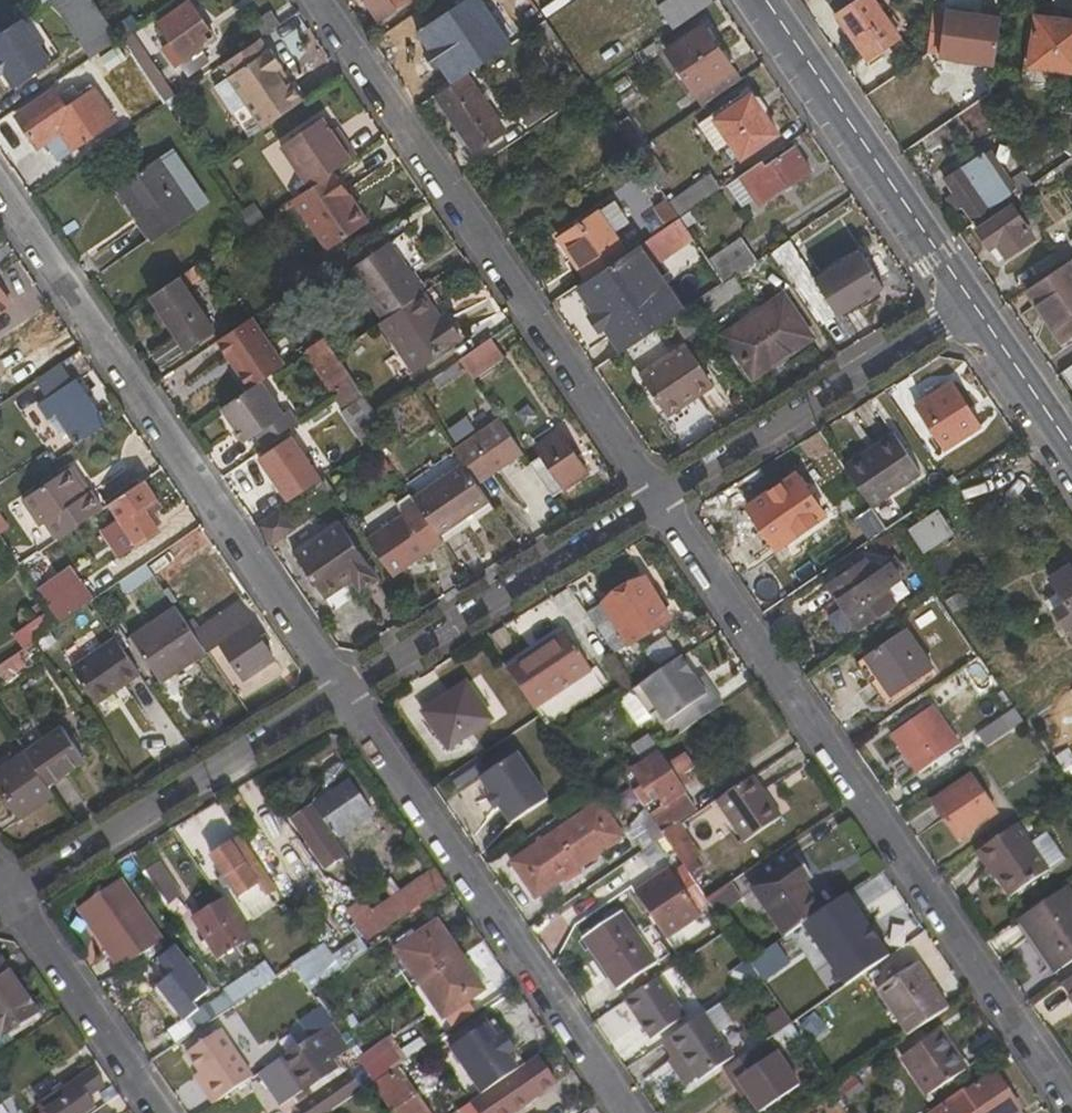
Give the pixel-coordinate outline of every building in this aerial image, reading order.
[(111,27),(92,0),(50,0),(90,64),(121,43),(111,27)] [(408,1),(407,0),(362,0),(377,22),(408,1)] [(674,30),(714,3),(712,0),(675,0),(662,9),(674,30)] [(827,1),(866,60),(900,37),(874,0),(828,0),(827,1)] [(542,3),(535,8),(546,23),(553,18),(542,3)] [(208,61),(200,50),(213,41),(188,4),(158,25),(169,43),(161,50),(174,70),(179,66),(186,77),(208,61)] [(981,38),(998,42),(1003,12),(984,9),(981,38)] [(270,13),(247,28),(255,42),(259,40),(280,26),(270,13)] [(138,29),(129,15),(111,27),(121,43),(134,35),(133,33),(138,29)] [(1035,16),(1028,66),(1071,72),(1071,22),(1035,16)] [(551,30),(558,24),(553,18),(546,23),(551,30)] [(438,19),(407,39),(443,92),(475,71),(438,19)] [(2,32),(0,33),(0,72),(12,91),(49,66),(19,21),(2,32)] [(556,39),(551,30),(546,23),(534,32),(543,46),(556,39)] [(663,52),(701,109),(741,81),(704,27),(663,52)] [(175,96),(158,72),(134,35),(121,43),(164,105),(175,96)] [(229,75),(266,50),(259,40),(255,42),(222,64),(229,75)] [(226,76),(261,127),(299,100),(288,84),(283,87),(273,73),(281,68),(268,50),(266,50),(229,75),(226,76)] [(5,95),(12,91),(0,72),(0,88),(5,95)] [(570,83),(578,95),(589,87),(581,75),(570,83)] [(454,89),(457,94),(469,87),(466,81),(454,89)] [(478,88),(473,91),(469,87),(457,94),(454,89),(439,100),(455,125),(454,129),(466,145),(469,145),(474,152),(489,142),(487,137),(498,128),(478,99),(483,94),(478,88)] [(577,109),(595,96),(589,87),(578,95),(571,100),(577,109)] [(66,112),(52,94),(19,116),(39,146),(47,141),(58,158),(114,121),(95,93),(66,112)] [(555,93),(519,117),(527,129),(563,105),(555,93)] [(740,161),(778,135),(751,96),(714,122),(740,161)] [(537,142),(572,119),(563,105),(527,129),(537,142)] [(280,147),(308,189),(355,156),(345,142),(339,145),(331,133),(322,119),(280,147)] [(345,142),(336,129),(331,133),(339,145),(345,142)] [(664,192),(672,186),(644,146),(635,152),(664,192)] [(794,149),(766,167),(761,162),(726,187),(741,209),(752,202),(757,208),(810,173),(794,149)] [(1006,197),(1009,200),(1032,184),(1022,171),(999,187),(978,157),(945,181),(954,193),(948,198),(955,211),(962,207),(971,220),(1006,197)] [(1063,172),(1071,166),(1071,157),(1059,166),(1063,172)] [(166,171),(159,162),(123,187),(140,210),(172,187),(185,179),(175,165),(166,171)] [(677,220),(688,213),(720,190),(710,176),(667,205),(677,220)] [(336,198),(341,195),(329,178),(294,202),(323,246),(355,224),(336,198)] [(172,187),(140,210),(134,214),(153,241),(193,213),(176,189),(187,182),(185,179),(172,187)] [(123,187),(118,190),(134,214),(140,210),(123,187)] [(567,262),(572,262),(585,281),(626,254),(614,235),(628,225),(612,202),(554,242),(567,262)] [(265,218),(255,204),(238,215),(248,230),(265,218)] [(1033,238),(1011,204),(976,227),(999,262),(1033,238)] [(685,231),(695,223),(688,213),(677,220),(685,231)] [(685,231),(677,220),(626,254),(585,281),(630,348),(671,320),(636,269),(669,248),(667,246),(686,233),(685,231)] [(722,285),(733,277),(755,262),(739,240),(707,263),(722,285)] [(350,273),(383,322),(424,294),(392,245),(350,273)] [(786,246),(772,256),(783,272),(798,263),(786,246)] [(838,317),(881,291),(859,254),(815,281),(838,317)] [(1071,260),(1026,290),(1062,343),(1071,337),(1071,261),(1071,260)] [(203,278),(195,265),(149,298),(175,338),(151,354),(161,368),(217,332),(188,290),(203,278)] [(724,305),(743,293),(733,277),(722,285),(713,291),(724,305)] [(8,305),(0,293),(0,311),(8,305)] [(445,316),(439,317),(424,294),(383,322),(379,326),(411,374),(462,341),(445,316)] [(738,355),(752,378),(776,362),(811,339),(784,297),(725,337),(738,355)] [(261,381),(285,365),(253,317),(217,342),(249,390),(261,381)] [(323,339),(302,354),(335,402),(356,388),(323,339)] [(472,381),(504,359),(491,339),(459,361),(472,381)] [(665,411),(689,393),(695,400),(713,388),(684,346),(641,376),(665,411)] [(32,354),(19,374),(30,381),(35,378),(45,363),(32,354)] [(748,389),(780,368),(776,362),(752,378),(738,355),(729,362),(748,389)] [(62,367),(37,385),(47,400),(72,382),(62,367)] [(1063,372),(1071,386),(1071,367),(1063,372)] [(290,412),(284,415),(261,381),(249,390),(222,408),(245,442),(256,435),(265,448),(299,426),(290,412)] [(76,441),(101,424),(72,382),(47,400),(37,407),(48,421),(49,420),(58,414),(69,432),(76,441)] [(945,452),(982,428),(951,382),(915,406),(945,452)] [(376,417),(356,388),(333,403),(352,433),(376,417)] [(665,411),(669,418),(695,400),(689,393),(665,411)] [(49,420),(61,438),(69,432),(58,414),(49,420)] [(497,417),(451,448),(454,455),(474,484),(521,452),(497,417)] [(540,458),(529,466),(553,499),(588,475),(557,431),(533,447),(540,458)] [(921,474),(894,434),(845,468),(871,507),(921,474)] [(290,435),(258,457),(288,501),(320,480),(290,435)] [(454,455),(405,489),(409,497),(436,536),(487,503),(474,484),(454,455)] [(90,489),(74,464),(66,470),(82,495),(90,489)] [(39,527),(43,524),(54,542),(103,509),(90,489),(82,495),(66,470),(21,502),(39,527)] [(822,520),(793,474),(781,481),(789,494),(769,509),(773,515),(761,523),(780,550),(822,520)] [(769,509),(789,494),(781,481),(749,504),(761,523),(773,515),(769,509)] [(146,512),(156,504),(142,483),(110,504),(137,544),(158,529),(146,512)] [(404,517),(366,541),(391,577),(442,544),(436,536),(409,497),(396,505),(404,517)] [(255,526),(270,547),(295,529),(281,508),(255,526)] [(921,550),(950,530),(937,512),(899,539),(907,551),(917,545),(921,550)] [(320,594),(348,577),(352,582),(360,594),(378,582),(338,523),(292,553),(320,594)] [(890,561),(876,572),(868,560),(827,587),(855,629),(896,601),(887,589),(901,579),(890,561)] [(129,593),(155,576),(147,564),(121,582),(129,593)] [(1071,640),(1071,571),(1069,566),(1048,580),(1064,603),(1053,611),(1071,640)] [(320,594),(324,601),(352,582),(348,577),(320,594)] [(668,619),(645,581),(588,616),(613,654),(668,619)] [(953,613),(972,598),(966,588),(946,602),(953,613)] [(61,595),(49,604),(62,623),(73,615),(61,595)] [(130,638),(159,682),(206,653),(194,633),(175,606),(130,638)] [(273,658),(236,606),(194,633),(206,653),(220,643),(243,678),(273,658)] [(49,610),(26,626),(35,642),(60,625),(49,610)] [(889,696),(931,667),(905,629),(863,659),(889,696)] [(591,671),(566,633),(507,671),(534,709),(591,671)] [(71,668),(97,704),(138,676),(114,639),(71,668)] [(672,721),(680,735),(724,705),(713,691),(707,695),(698,682),(682,659),(640,687),(666,724),(672,721)] [(698,682),(707,695),(713,691),(705,678),(698,682)] [(422,713),(449,752),(493,720),(467,682),(422,713)] [(918,774),(958,746),(932,708),(891,736),(918,774)] [(977,734),(987,750),(1010,733),(1001,718),(977,734)] [(80,759),(60,728),(25,752),(46,782),(80,759)] [(657,800),(662,809),(649,817),(660,834),(676,824),(678,826),(697,812),(682,789),(666,765),(656,751),(634,766),(646,783),(657,800)] [(20,816),(54,792),(46,782),(25,752),(0,769),(0,788),(20,816)] [(486,799),(494,811),(499,808),(511,826),(548,801),(516,754),(479,779),(491,796),(486,799)] [(687,772),(677,757),(666,765),(682,789),(688,784),(682,776),(687,772)] [(448,776),(456,789),(484,770),(476,758),(448,776)] [(956,840),(995,812),(970,775),(932,803),(956,840)] [(743,843),(781,817),(753,777),(715,804),(743,843)] [(345,856),(332,837),(369,811),(349,782),(293,821),(326,870),(345,856)] [(646,783),(633,793),(644,809),(657,800),(646,783)] [(510,863),(534,899),(624,840),(599,804),(510,863)] [(644,809),(629,830),(642,852),(663,838),(660,834),(649,817),(644,809)] [(1046,834),(1029,846),(1015,825),(975,852),(1007,899),(1063,860),(1046,834)] [(678,829),(667,836),(686,866),(692,861),(700,855),(681,826),(678,829)] [(268,897),(278,890),(242,837),(211,857),(238,897),(257,884),(268,897)] [(123,877),(138,867),(130,855),(115,864),(123,877)] [(750,889),(782,938),(823,910),(806,885),(813,880),(798,857),(750,889)] [(686,866),(683,867),(693,881),(701,873),(692,861),(686,866)] [(179,891),(160,863),(143,875),(162,902),(179,891)] [(368,916),(379,932),(446,887),(435,871),(368,916)] [(700,918),(669,871),(635,894),(666,941),(700,918)] [(120,880),(77,910),(119,971),(162,942),(120,880)] [(730,882),(705,899),(716,915),(741,899),(730,882)] [(1071,961),(1071,896),(1067,888),(1018,921),(1054,974),(1071,961)] [(236,946),(250,936),(227,898),(194,919),(216,956),(220,956),(227,966),(242,957),(236,946)] [(833,929),(852,957),(893,928),(873,901),(833,929)] [(648,979),(644,973),(656,964),(617,906),(605,914),(610,921),(583,940),(618,991),(630,983),(634,989),(648,979)] [(437,921),(394,950),(418,987),(461,957),(437,921)] [(150,1044),(158,1057),(234,1006),(224,993),(199,1011),(195,1006),(214,991),(177,944),(156,960),(169,977),(160,984),(151,990),(177,1025),(150,1044)] [(776,944),(748,963),(749,965),(759,980),(760,981),(788,962),(776,944)] [(309,973),(326,962),(317,947),(301,959),(309,973)] [(441,1020),(484,992),(461,957),(418,987),(441,1020)] [(156,960),(148,966),(160,984),(169,977),(156,960)] [(37,1015),(1,961),(0,961),(0,1040),(37,1015)] [(877,992),(907,1038),(950,1010),(918,964),(877,992)] [(734,975),(744,990),(759,980),(749,965),(734,975)] [(686,1018),(659,978),(625,1001),(652,1040),(686,1018)] [(1062,987),(1071,1003),(1071,980),(1062,987)] [(773,1037),(790,1025),(781,1012),(764,1023),(773,1037)] [(732,1059),(704,1017),(664,1043),(674,1059),(671,1061),(687,1085),(698,1078),(699,1081),(732,1059)] [(451,1049),(481,1095),(518,1070),(488,1024),(451,1049)] [(332,1047),(343,1064),(354,1056),(342,1039),(333,1025),(286,1057),(306,1087),(337,1067),(327,1051),(332,1047)] [(208,1088),(203,1091),(213,1106),(253,1079),(219,1030),(185,1054),(199,1075),(208,1088)] [(391,1032),(358,1054),(373,1077),(406,1055),(391,1032)] [(926,1097),(967,1069),(941,1032),(901,1060),(926,1097)] [(769,1039),(721,1072),(729,1084),(736,1082),(746,1096),(758,1112),(760,1112),(800,1086),(769,1039)] [(556,1087),(537,1059),(475,1101),(483,1112),(519,1112),(556,1087)] [(373,1084),(392,1112),(428,1112),(397,1067),(373,1084)] [(63,1089),(65,1091),(69,1098),(55,1107),(46,1112),(87,1112),(94,1108),(89,1100),(104,1089),(92,1070),(63,1089)] [(297,1106),(301,1112),(329,1112),(362,1091),(348,1071),(297,1106)] [(993,1072),(932,1112),(1022,1112),(993,1072)] [(199,1075),(193,1078),(203,1091),(208,1088),(199,1075)] [(729,1084),(740,1100),(746,1096),(736,1082),(729,1084)] [(65,1091),(50,1101),(55,1107),(69,1098),(65,1091)]
